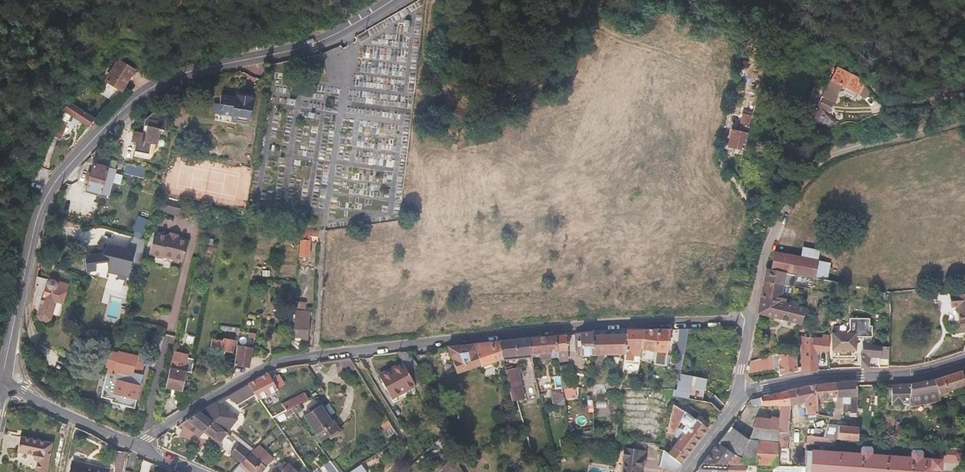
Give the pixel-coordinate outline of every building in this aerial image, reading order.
[(368,36),(365,31),(358,35),(358,36),(361,40),(368,36)] [(771,31),(770,35),(789,40),(790,35),(771,31)] [(338,46),(322,53),(325,57),(340,51),(338,46)] [(117,69),(132,81),(139,72),(123,60),(117,69)] [(124,92),(132,81),(117,69),(110,64),(106,70),(112,74),(108,81),(124,92)] [(858,95),(865,81),(837,66),(830,80),(858,95)] [(827,126),(832,123),(818,106),(821,97),(824,89),(825,86),(816,82),(807,104),(811,106),(809,112),(814,114),(811,120),(827,126)] [(824,89),(821,97),(833,103),(837,96),(824,89)] [(220,105),(217,104),(216,114),(232,117),(231,122),(249,125),(254,98),(241,96),(241,98),(233,97),(222,95),(220,105)] [(90,129),(98,119),(73,101),(66,111),(90,129)] [(159,114),(153,113),(145,120),(143,133),(135,132),(132,143),(136,144),(133,159),(147,162),(151,143),(158,144),(161,129),(165,130),(169,111),(160,109),(159,114)] [(744,150),(751,116),(743,114),(739,132),(732,130),(728,147),(744,150)] [(64,140),(70,123),(63,119),(56,137),(64,140)] [(89,180),(87,190),(101,194),(109,168),(94,163),(91,174),(89,180)] [(146,168),(127,164),(125,172),(143,177),(146,168)] [(115,169),(109,168),(101,194),(107,196),(115,169)] [(163,198),(160,210),(167,212),(170,200),(163,198)] [(182,203),(170,200),(167,212),(179,215),(182,203)] [(225,214),(208,209),(207,214),(224,219),(225,214)] [(319,237),(319,231),(302,229),(299,257),(309,258),(310,240),(310,236),(319,237)] [(183,262),(188,241),(178,238),(169,236),(158,233),(156,238),(154,237),(149,256),(163,259),(163,257),(183,262)] [(146,242),(132,237),(129,250),(108,244),(107,246),(103,253),(102,254),(85,256),(87,272),(109,270),(129,275),(132,262),(141,264),(146,242)] [(803,248),(801,257),(818,261),(819,252),(803,248)] [(775,252),(772,269),(815,277),(818,261),(801,257),(775,252)] [(830,263),(818,261),(815,277),(827,280),(830,263)] [(764,281),(783,285),(784,278),(792,280),(793,274),(767,269),(764,281)] [(57,301),(63,303),(69,284),(53,279),(53,280),(52,280),(51,281),(49,281),(48,282),(47,283),(47,284),(47,285),(47,286),(44,298),(43,300),(41,300),(40,305),(41,305),(38,316),(40,320),(46,322),(52,319),(57,301)] [(761,297),(785,302),(786,296),(781,295),(783,285),(764,281),(764,282),(761,297)] [(44,298),(47,286),(39,283),(36,296),(44,298)] [(950,295),(950,307),(955,307),(957,307),(958,312),(958,324),(964,323),(964,293),(950,295)] [(758,313),(800,324),(804,311),(806,307),(785,302),(761,297),(758,313)] [(296,311),(293,337),(308,338),(310,311),(296,311)] [(886,329),(888,319),(881,317),(879,327),(886,329)] [(833,333),(832,341),(856,343),(856,337),(872,338),(873,327),(870,327),(870,320),(851,319),(850,330),(846,333),(833,333)] [(240,332),(241,328),(221,326),(220,330),(237,333),(236,336),(239,336),(240,332)] [(679,356),(683,357),(689,328),(679,329),(677,353),(679,354),(679,356)] [(624,362),(638,364),(640,349),(642,329),(627,330),(626,334),(625,353),(625,354),(624,362)] [(640,349),(655,352),(658,329),(642,329),(640,349)] [(670,329),(658,329),(655,352),(667,352),(670,329)] [(592,335),(592,332),(575,334),(576,351),(577,351),(577,352),(582,351),(582,355),(593,355),(592,335)] [(625,353),(626,334),(592,335),(593,355),(625,353)] [(566,335),(556,336),(558,351),(558,358),(559,361),(566,361),(565,351),(568,351),(566,335)] [(550,352),(558,351),(556,336),(528,338),(531,354),(540,353),(541,359),(550,358),(550,352)] [(801,372),(817,370),(816,354),(822,351),(827,351),(829,340),(802,336),(801,372)] [(528,338),(498,342),(501,354),(520,352),(521,355),(531,354),(528,338)] [(235,341),(223,339),(223,341),(213,340),(211,349),(220,351),(226,352),(232,353),(235,341)] [(856,343),(832,341),(831,359),(855,360),(856,343)] [(448,347),(457,374),(481,366),(481,367),(495,363),(494,361),(502,358),(502,357),(501,354),(498,342),(448,347)] [(860,368),(868,367),(868,357),(878,358),(879,367),(888,367),(889,347),(862,343),(861,354),(860,354),(860,368)] [(249,347),(237,345),(234,365),(250,368),(254,345),(250,344),(249,347)] [(134,408),(142,375),(132,373),(136,356),(119,352),(118,353),(110,351),(106,367),(109,368),(102,397),(113,400),(112,402),(134,408)] [(417,368),(408,351),(398,352),(402,361),(409,373),(417,368)] [(174,352),(166,387),(182,391),(186,372),(192,373),(195,359),(187,358),(188,355),(174,352)] [(796,353),(776,354),(759,359),(759,371),(777,368),(778,375),(797,371),(796,353)] [(146,359),(136,356),(132,373),(142,375),(146,359)] [(350,358),(340,359),(343,372),(357,369),(350,358)] [(759,371),(759,359),(750,361),(748,372),(759,371)] [(409,373),(402,361),(379,373),(390,395),(414,382),(409,373)] [(505,370),(512,401),(517,400),(524,399),(517,367),(512,368),(505,370)] [(417,368),(409,373),(414,382),(417,388),(421,396),(429,391),(422,379),(424,378),(418,368),(417,368)] [(526,399),(540,397),(534,368),(520,371),(526,399)] [(934,379),(939,394),(964,385),(964,370),(934,379)] [(255,393),(259,400),(279,390),(278,388),(272,379),(268,373),(249,384),(254,391),(255,393)] [(541,390),(551,389),(549,374),(539,376),(541,390)] [(272,379),(278,388),(284,384),(278,375),(272,379)] [(939,394),(934,379),(910,384),(891,385),(891,390),(891,405),(903,405),(903,404),(908,404),(908,405),(941,399),(939,394)] [(562,387),(562,389),(574,388),(573,380),(571,380),(561,381),(562,387)] [(682,381),(679,380),(677,389),(675,396),(688,398),(691,383),(682,381)] [(835,382),(836,397),(843,397),(842,412),(856,413),(857,396),(856,385),(856,381),(835,382)] [(417,388),(414,382),(390,395),(393,400),(417,388)] [(836,397),(835,382),(815,384),(817,399),(817,405),(823,405),(823,398),(836,397)] [(239,399),(254,391),(249,384),(235,392),(239,399)] [(817,399),(815,384),(787,391),(790,405),(796,404),(805,402),(806,414),(817,413),(817,405),(817,399)] [(621,388),(621,385),(609,385),(609,393),(620,393),(621,388)] [(551,389),(553,405),(564,403),(564,398),(562,389),(562,387),(551,389)] [(562,389),(564,398),(574,398),(574,388),(562,389)] [(241,402),(255,393),(254,391),(239,399),(241,402)] [(787,391),(750,399),(752,405),(762,404),(762,405),(779,405),(778,419),(778,426),(770,425),(771,419),(757,417),(752,427),(754,427),(748,439),(738,464),(745,464),(777,465),(778,446),(786,447),(790,405),(787,391)] [(241,402),(239,399),(235,392),(227,396),(233,407),(241,402)] [(282,405),(286,411),(291,408),(298,404),(308,398),(305,393),(282,405)] [(200,412),(206,416),(223,406),(220,401),(200,412)] [(295,414),(301,410),(298,404),(291,408),(292,409),(294,412),(294,413),(295,414)] [(673,404),(666,434),(673,437),(673,436),(679,439),(668,453),(680,464),(707,429),(697,421),(684,411),(673,404)] [(321,441),(337,431),(321,406),(305,416),(321,441)] [(206,416),(200,412),(187,420),(189,422),(186,427),(199,438),(205,432),(218,443),(226,433),(206,416)] [(287,419),(284,413),(277,417),(280,422),(287,419)] [(697,421),(707,429),(711,423),(701,415),(697,421)] [(770,425),(778,426),(778,419),(771,417),(771,419),(770,425)] [(67,424),(65,436),(71,437),(74,427),(67,424)] [(835,439),(838,439),(838,425),(828,425),(823,438),(835,439)] [(838,439),(857,441),(858,427),(838,425),(838,439)] [(748,439),(731,426),(717,445),(732,456),(727,464),(738,464),(748,439)] [(442,436),(436,442),(442,450),(448,446),(442,436)] [(834,447),(835,439),(823,438),(812,436),(807,436),(807,443),(834,447)] [(38,462),(36,471),(43,471),(47,471),(53,443),(21,437),(18,452),(33,455),(38,462)] [(627,448),(646,451),(647,443),(638,442),(628,441),(627,448)] [(240,443),(230,454),(241,463),(250,453),(251,452),(240,443)] [(259,445),(251,452),(250,453),(241,463),(248,469),(251,471),(252,471),(262,471),(267,466),(274,458),(259,445)] [(732,456),(717,445),(702,463),(727,464),(732,456)] [(931,446),(930,459),(938,460),(961,461),(963,448),(939,447),(931,446)] [(806,450),(806,467),(806,471),(933,471),(933,467),(929,467),(930,459),(921,458),(921,453),(920,451),(913,451),(912,452),(912,458),(870,455),(871,449),(869,447),(863,447),(862,448),(861,454),(806,450)] [(621,471),(643,471),(646,451),(627,448),(625,448),(621,471)] [(668,453),(664,450),(660,466),(677,469),(680,464),(668,453)] [(463,470),(456,458),(454,453),(437,471),(461,471),(463,470)] [(929,467),(933,467),(938,467),(938,460),(930,459),(929,467)] [(331,460),(320,468),(323,471),(340,471),(331,460)] [(108,469),(73,461),(71,471),(108,471),(108,469)] [(290,464),(289,464),(285,461),(275,471),(299,471),(290,464)] [(745,464),(738,464),(727,464),(702,463),(695,471),(744,471),(745,464)]
